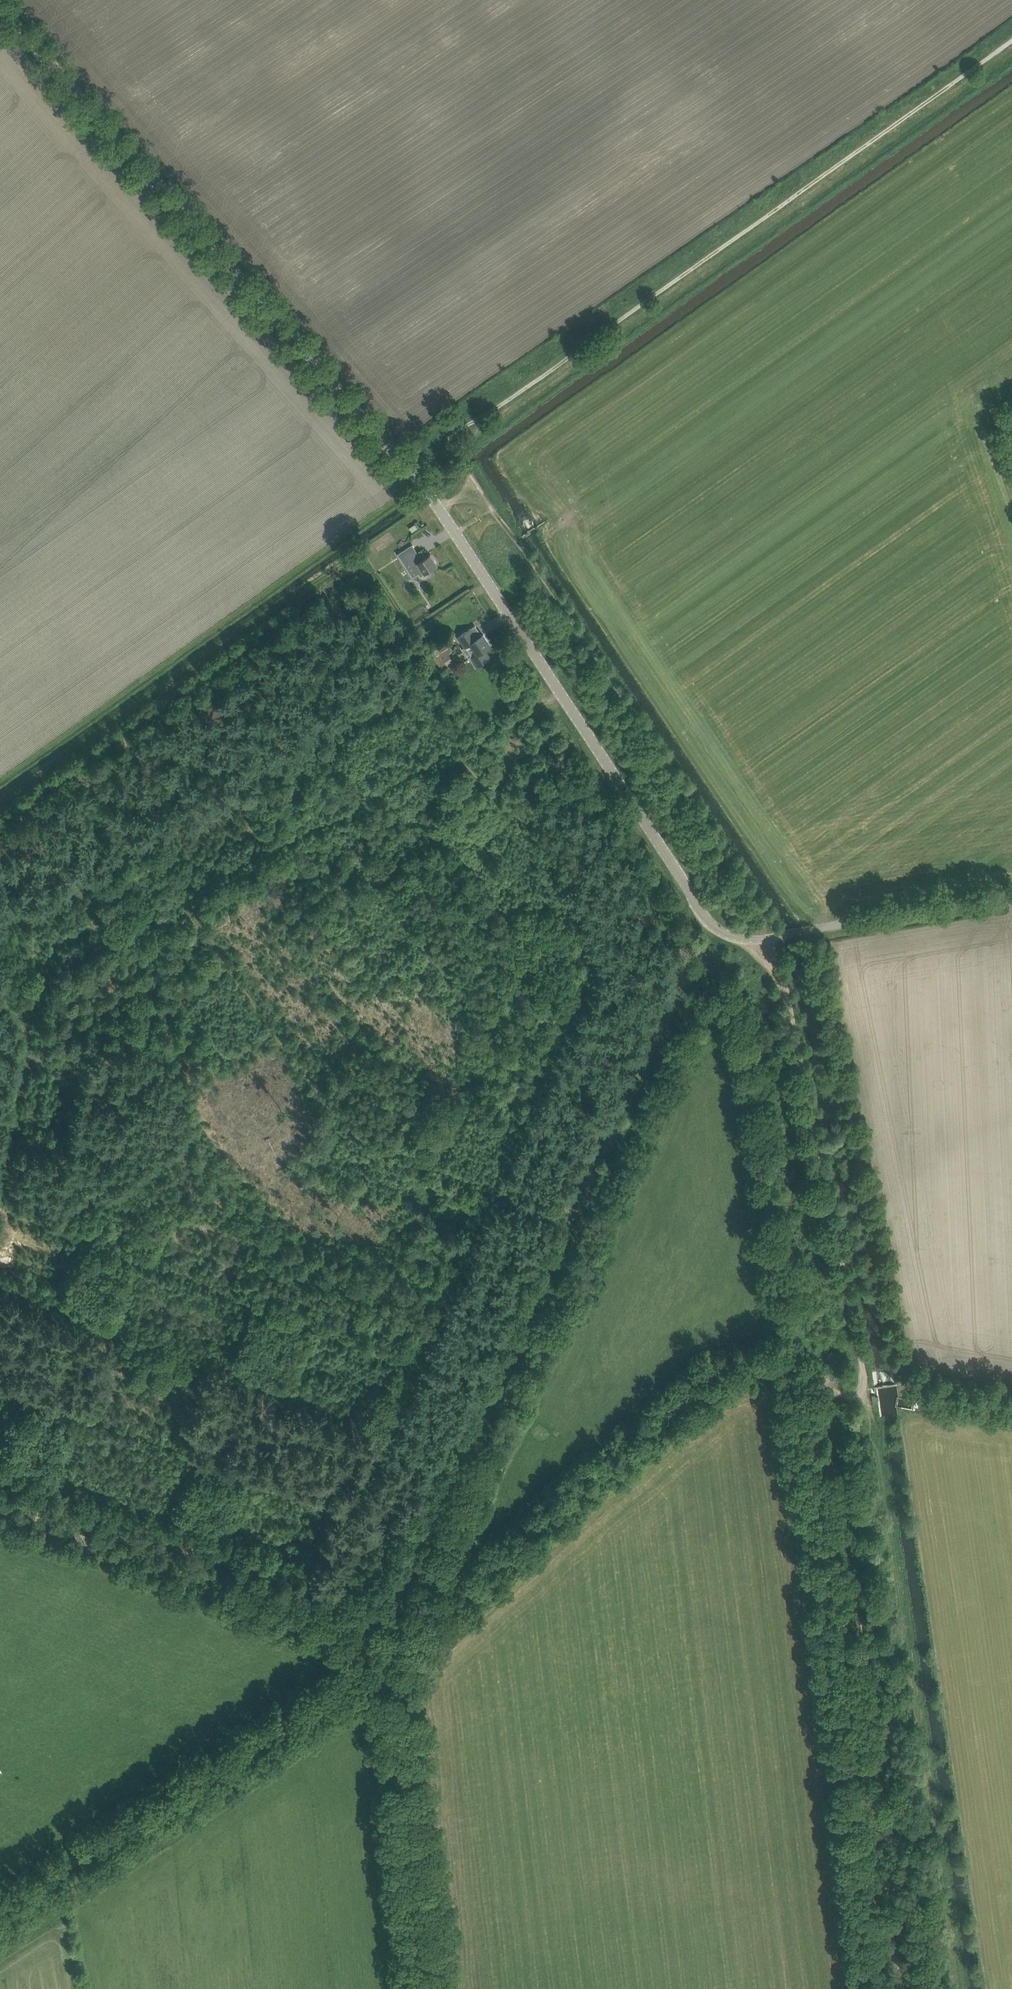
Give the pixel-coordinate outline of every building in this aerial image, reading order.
[(455,442),(453,443),(459,452),(461,450),(463,445),(460,441),(455,442)] [(417,567),(420,565),(425,573),(438,565),(431,553),(426,556),(423,551),(411,559),(417,567)] [(464,640),(470,648),(473,646),(478,654),(491,645),(484,634),(479,637),(476,632),(464,640)] [(449,654),(452,652),(449,648),(440,654),(448,665),(454,661),(449,654)]
